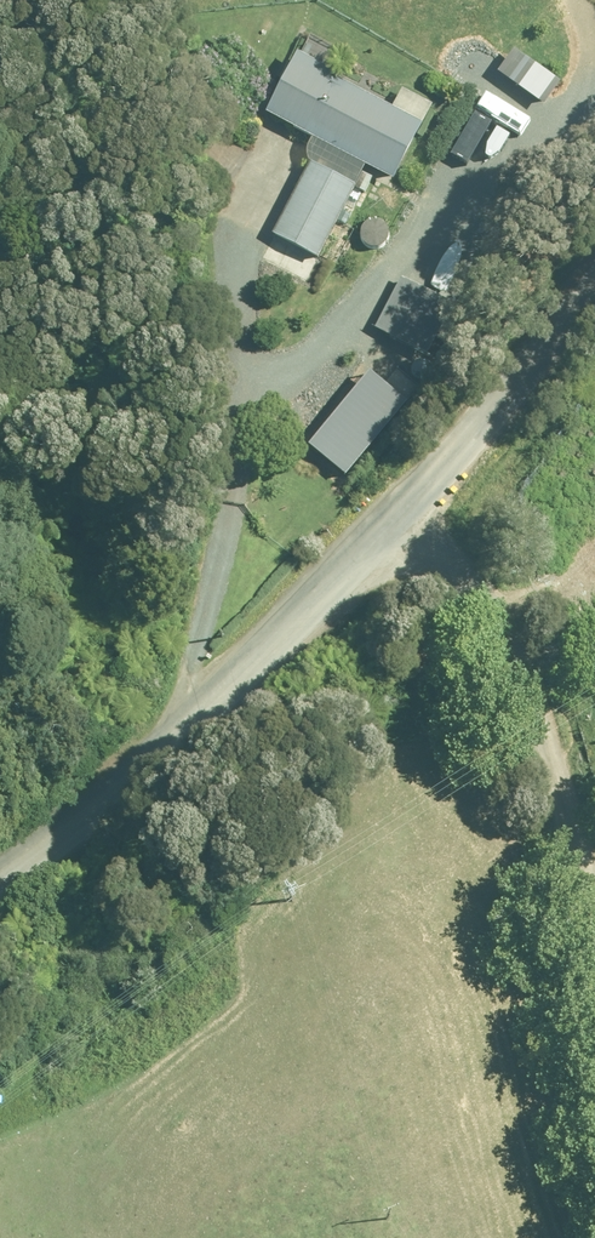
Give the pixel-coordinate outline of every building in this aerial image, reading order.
[(407,92),(399,108),(302,58),(273,115),(318,138),(325,142),(321,151),(277,235),(323,258),(362,183),(324,163),(332,148),(398,183),(438,108),(407,92)] [(432,355),(457,305),(402,277),(377,327),(432,355)]
